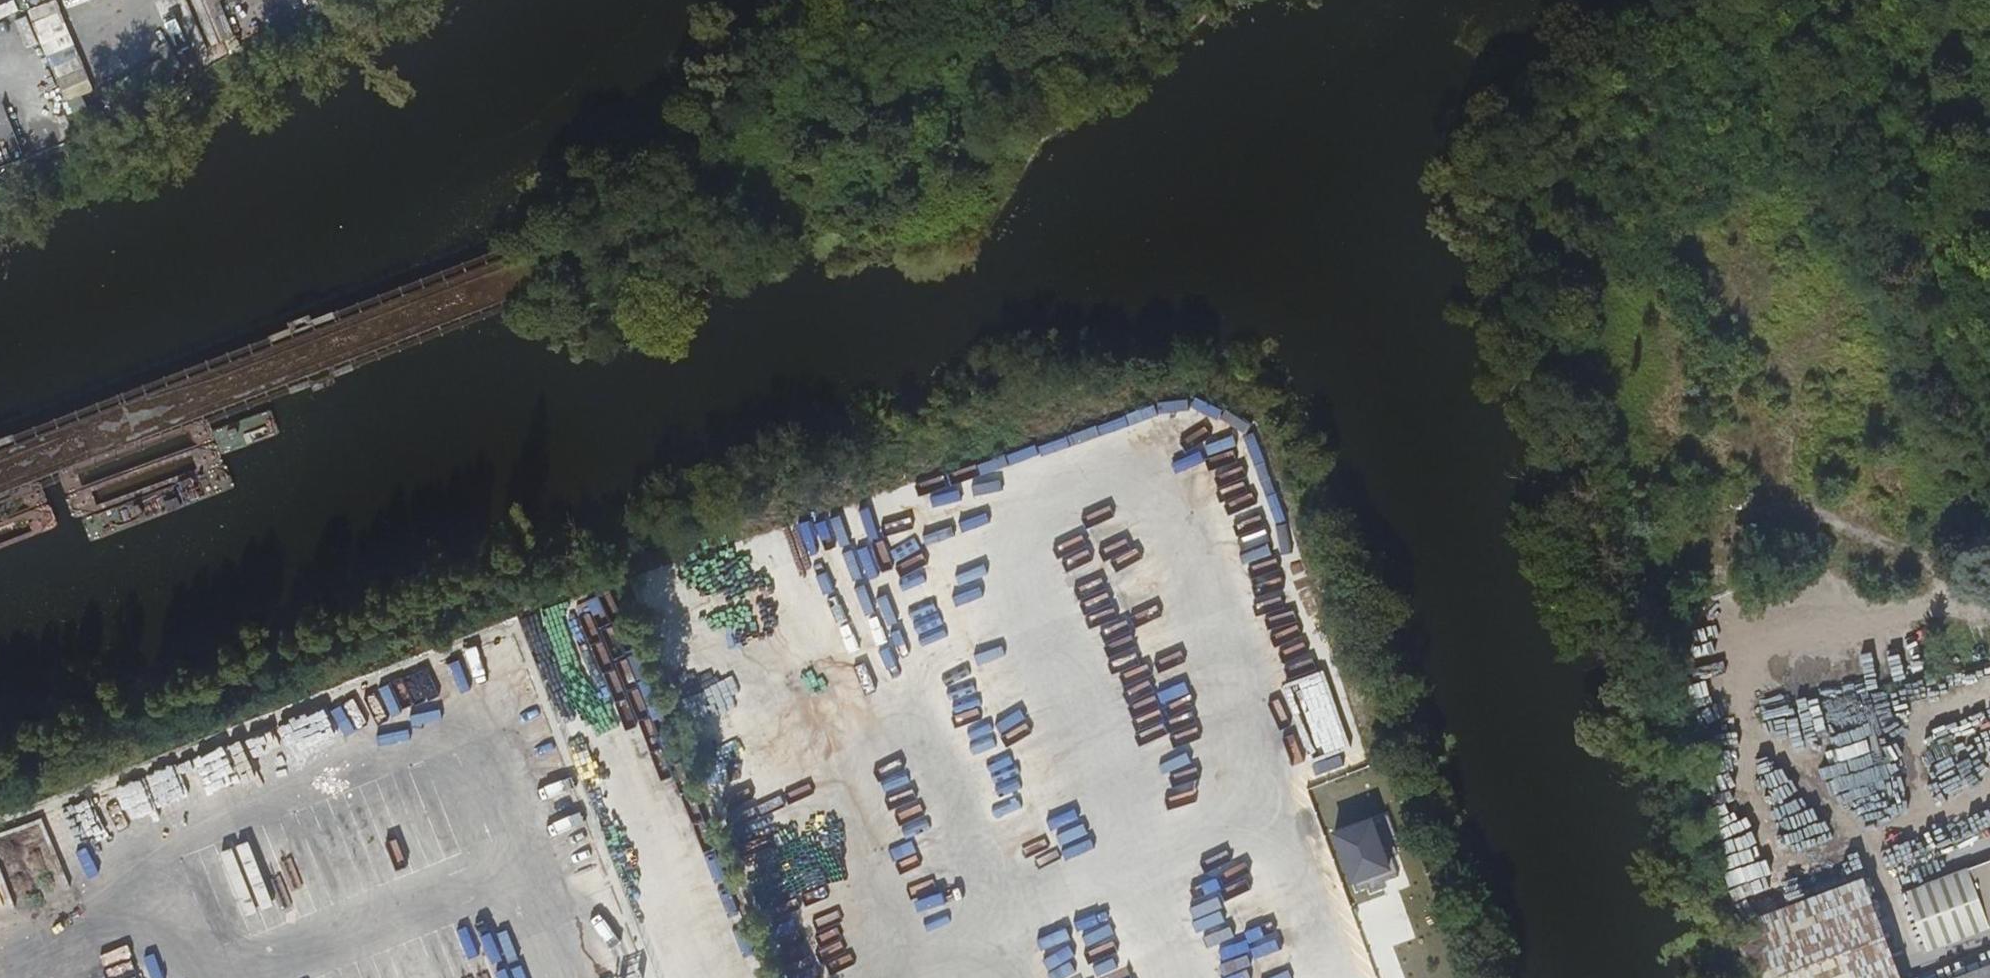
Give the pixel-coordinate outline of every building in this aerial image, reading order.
[(1870,915),(1889,970),(1989,934),(1989,870),(1870,915)]
